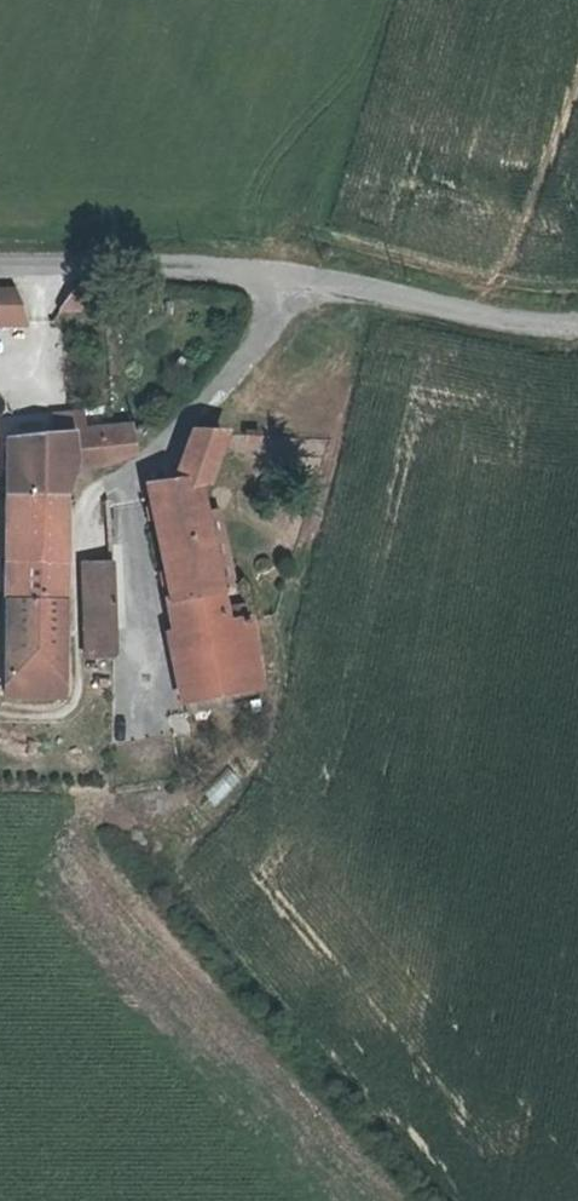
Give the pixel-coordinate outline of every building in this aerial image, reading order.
[(77,282),(68,282),(54,303),(78,302),(77,282)] [(0,283),(0,318),(18,318),(5,283),(0,283)] [(131,422),(107,424),(109,451),(133,448),(137,447),(131,422)] [(4,490),(51,490),(76,490),(84,461),(133,448),(109,451),(107,424),(94,426),(41,430),(3,434),(4,490)] [(228,688),(231,673),(218,621),(236,616),(227,575),(216,530),(210,502),(203,472),(218,466),(231,427),(203,426),(186,473),(154,478),(189,625),(176,628),(191,695),(228,688)] [(70,690),(70,674),(59,675),(60,647),(70,647),(71,555),(50,557),(51,490),(4,490),(14,688),(70,690)] [(50,557),(71,555),(76,490),(51,490),(50,557)] [(227,498),(210,502),(216,530),(233,530),(227,498)] [(233,530),(216,530),(227,575),(243,572),(233,530)] [(117,560),(91,560),(91,650),(120,649),(118,590),(117,560)] [(251,613),(236,616),(218,621),(231,673),(228,688),(267,680),(251,613)] [(216,808),(244,781),(230,767),(202,793),(216,808)]
